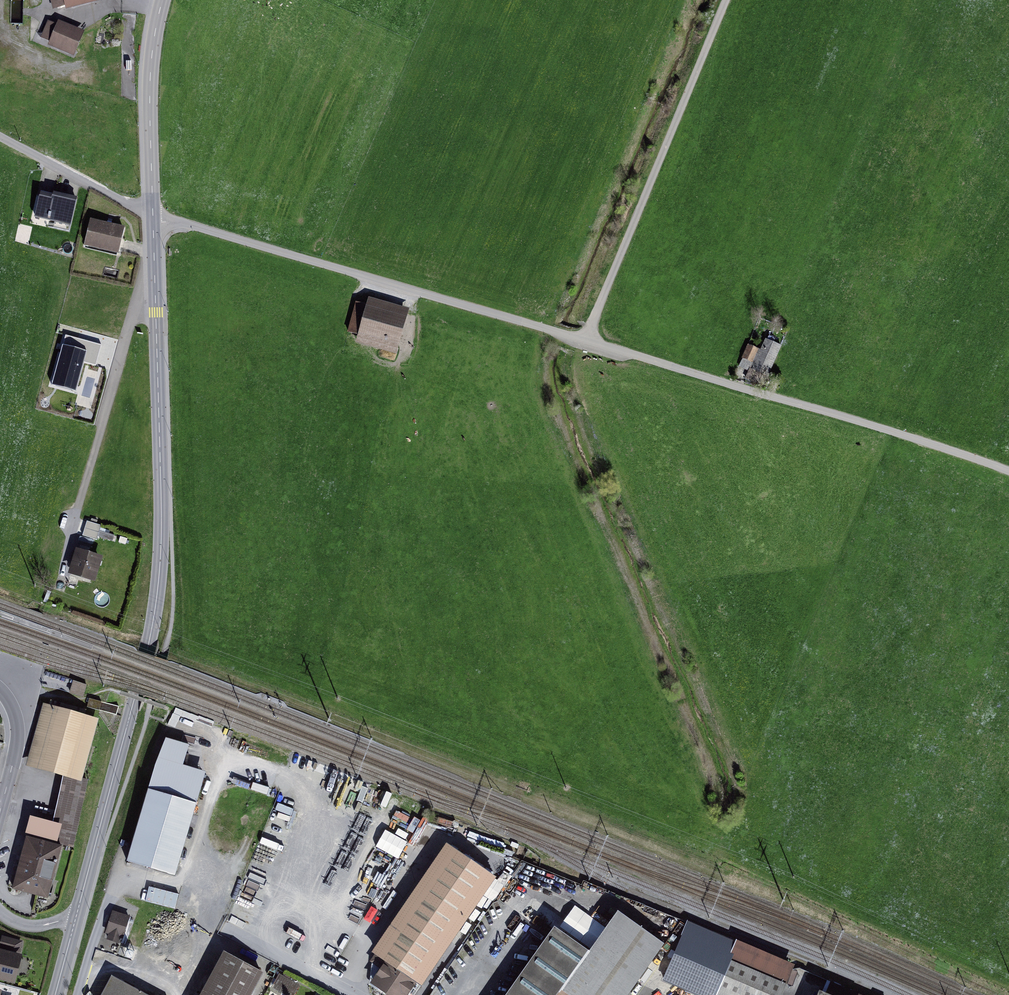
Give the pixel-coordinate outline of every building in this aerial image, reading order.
[(24,19),(25,0),(15,0),(15,19),(24,19)] [(53,11),(65,9),(66,11),(103,3),(103,0),(50,0),(53,11)] [(85,33),(58,21),(57,25),(48,22),(41,39),(50,43),(48,47),(74,58),(85,33)] [(53,195),(41,193),(35,220),(71,228),(78,199),(53,194),(53,195)] [(125,229),(90,221),(84,249),(119,256),(125,229)] [(409,310),(369,299),(367,306),(356,303),(347,334),(358,338),(356,344),(396,355),(409,310)] [(64,335),(52,376),(69,380),(72,367),(97,374),(105,347),(64,335)] [(742,360),(739,368),(749,372),(746,379),(764,387),(782,347),(766,340),(761,351),(748,345),(741,360),(742,360)] [(87,403),(74,400),(70,413),(84,417),(87,403)] [(101,524),(86,520),(82,534),(97,538),(101,524)] [(103,553),(76,545),(68,571),(95,579),(103,553)] [(87,684),(73,680),(69,692),(83,696),(87,684)] [(118,705),(90,697),(87,705),(116,713),(118,705)] [(98,716),(43,701),(26,764),(63,774),(81,779),(82,777),(98,716)] [(190,742),(166,735),(155,761),(127,858),(176,872),(206,769),(183,762),(190,742)] [(53,818),(30,812),(25,832),(26,833),(62,842),(74,845),(89,778),(82,777),(81,779),(63,774),(53,818)] [(62,842),(26,833),(12,886),(48,895),(62,842)] [(417,979),(423,983),(497,874),(446,840),(372,948),(376,951),(370,960),(379,966),(370,980),(392,994),(406,994),(417,979)] [(266,886),(272,873),(257,866),(251,879),(266,886)] [(179,907),(183,892),(153,885),(149,899),(179,907)] [(618,907),(590,947),(554,922),(503,994),(556,994),(561,988),(571,994),(626,994),(665,940),(618,907)] [(130,915),(113,909),(105,932),(109,933),(107,938),(119,942),(121,937),(123,938),(130,915)] [(704,944),(710,929),(689,920),(682,935),(704,944)] [(795,962),(736,937),(735,939),(710,929),(704,944),(682,935),(669,967),(736,994),(781,994),(795,962)] [(14,981),(22,952),(20,952),(23,940),(2,934),(0,943),(0,977),(14,981)] [(224,948),(198,994),(249,994),(264,969),(224,948)] [(669,967),(663,981),(697,994),(736,994),(669,967)] [(112,972),(99,994),(154,994),(112,972)] [(280,973),(273,987),(289,994),(294,994),(300,983),(280,973)] [(827,978),(823,987),(819,985),(815,994),(867,994),(827,978)]
